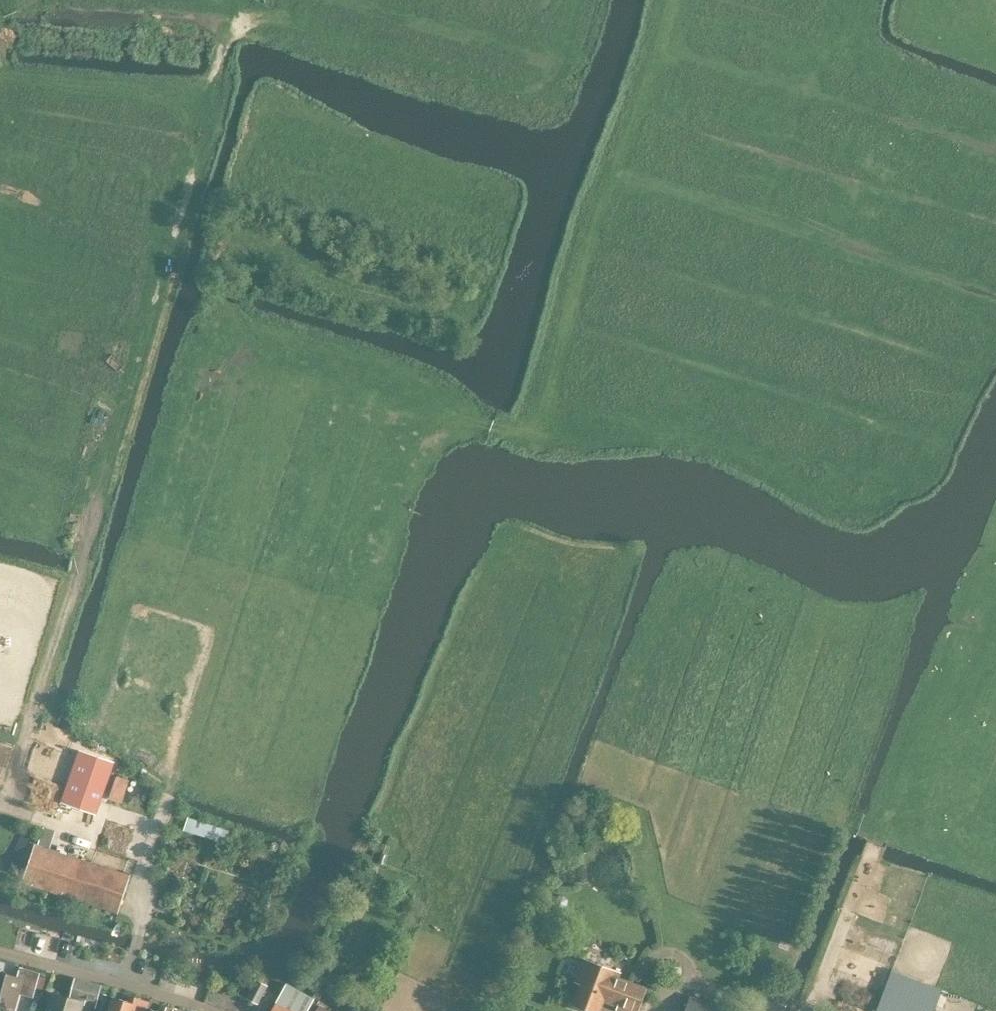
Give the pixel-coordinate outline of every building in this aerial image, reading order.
[(129,779),(117,775),(108,799),(120,803),(129,779)] [(68,802),(63,817),(69,819),(74,804),(68,802)] [(187,817),(183,829),(224,843),(225,843),(229,830),(187,817)] [(179,843),(178,850),(185,852),(186,845),(179,843)] [(34,844),(22,882),(118,913),(130,875),(34,844)] [(583,958),(574,981),(581,983),(572,1005),(589,1010),(600,1010),(605,997),(618,1002),(616,1008),(624,1010),(637,1010),(646,988),(618,977),(620,972),(583,958)] [(101,986),(74,978),(70,996),(85,1000),(84,1004),(96,1007),(101,986)] [(0,986),(0,1010),(13,1010),(15,1005),(30,1009),(38,985),(18,979),(14,990),(0,986)] [(257,1004),(267,985),(257,979),(247,998),(257,1004)] [(312,998),(286,983),(271,1010),(307,1010),(314,999),(312,998)] [(48,1010),(80,1010),(83,1002),(54,993),(48,1010)] [(149,1001),(128,995),(126,1001),(113,997),(108,1010),(146,1010),(149,1001)] [(691,996),(685,1010),(731,1010),(691,996)]
